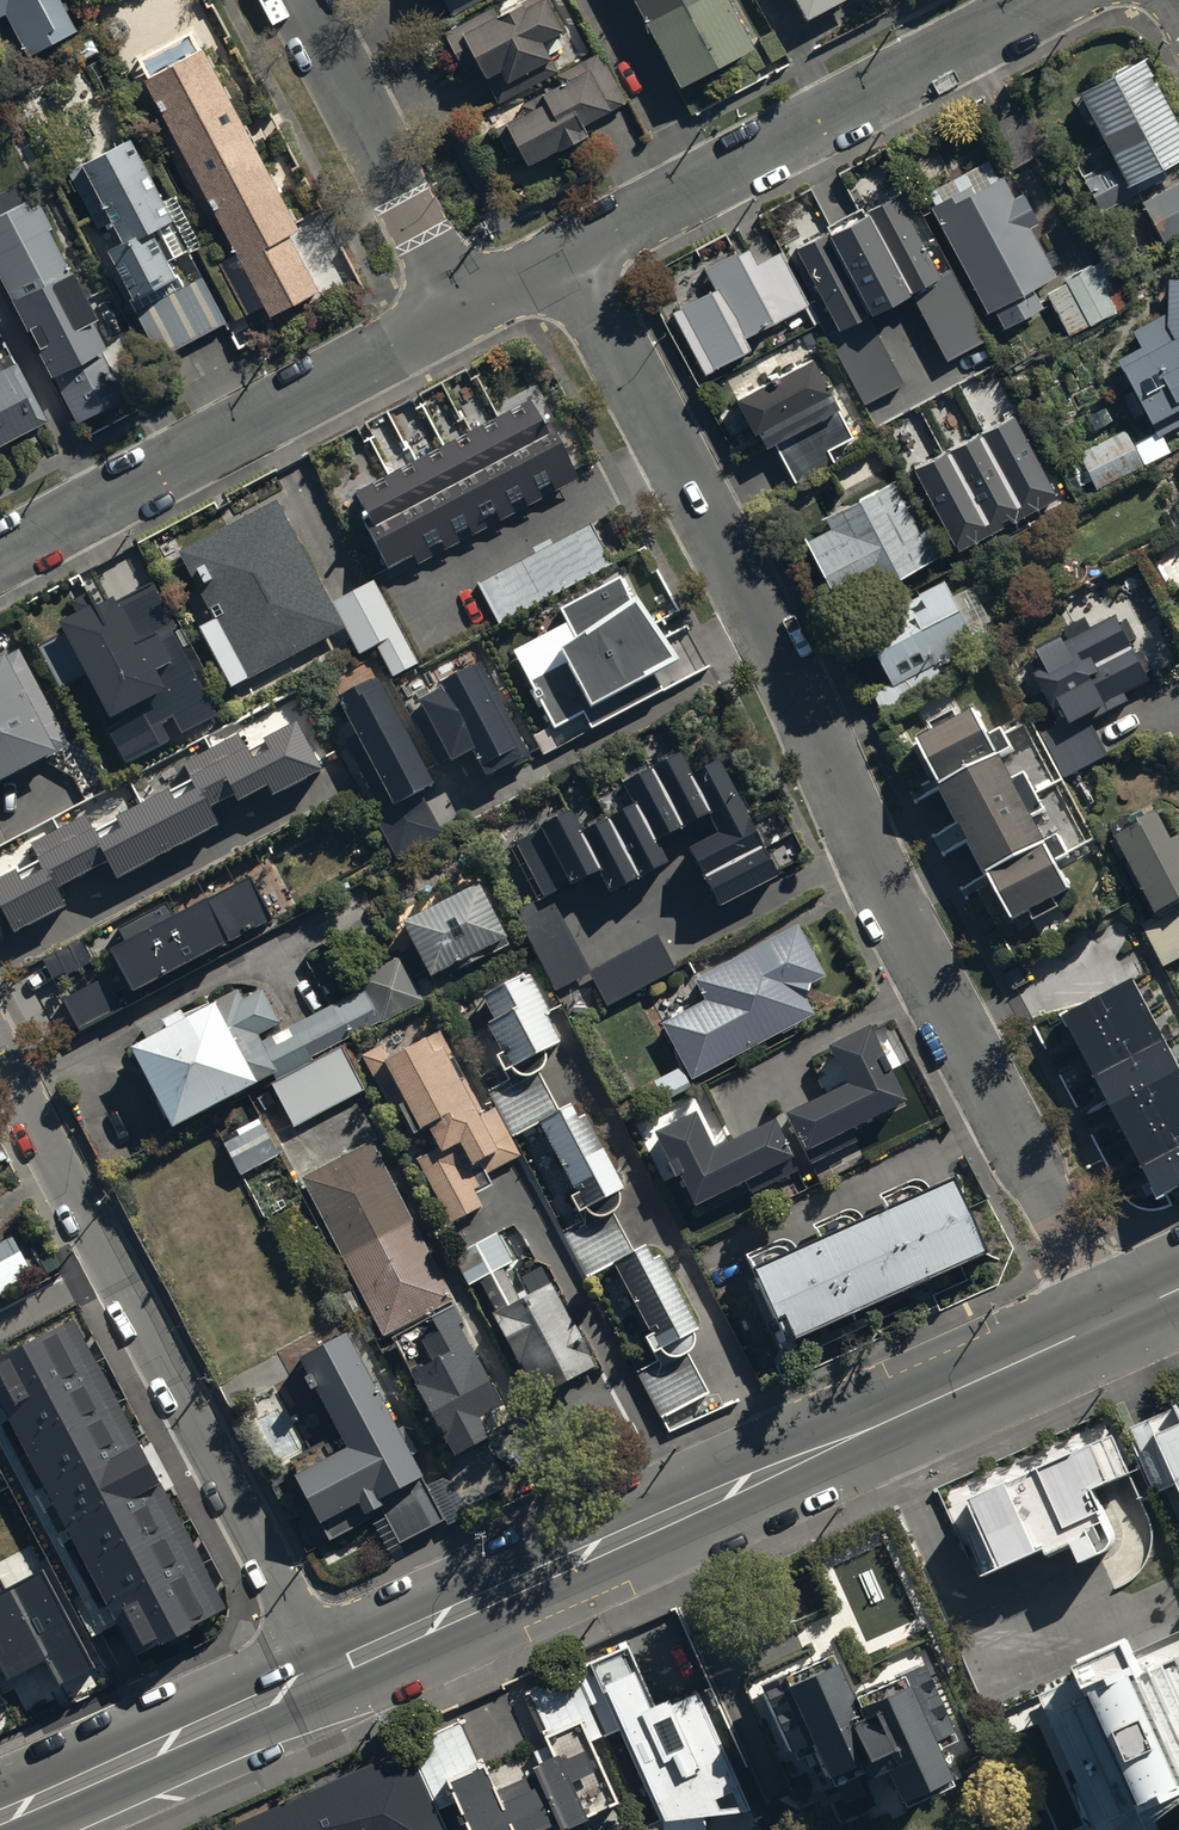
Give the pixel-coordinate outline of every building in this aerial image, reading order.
[(5,14),(27,55),(76,29),(61,0),(0,0),(0,17),(5,14)] [(442,32),(463,75),(477,68),(495,103),(558,71),(542,39),(560,30),(545,0),(528,0),(497,16),(492,6),(442,32)] [(451,15),(479,0),(442,0),(451,15)] [(677,86),(752,47),(727,0),(631,0),(677,86)] [(805,18),(840,0),(795,0),(805,18)] [(183,50),(141,72),(236,251),(216,262),(244,314),(262,304),(268,315),(317,288),(288,234),(297,229),(201,48),(186,56),(183,50)] [(525,112),(494,128),(512,161),(523,155),(528,164),(586,133),(581,124),(625,101),(599,53),(558,75),(562,83),(521,105),(525,112)] [(1082,179),(1080,181),(1097,211),(1131,193),(1126,183),(1178,155),(1178,138),(1136,58),(1075,90),(1111,164),(1094,173),(1092,170),(1080,176),(1082,179)] [(173,219),(129,138),(69,172),(99,228),(113,221),(123,240),(107,249),(133,297),(175,274),(151,230),(173,219)] [(989,161),(928,191),(934,203),(930,205),(986,313),(993,309),(1004,328),(1041,308),(1031,289),(1055,276),(1027,225),(1037,220),(1022,193),(1014,198),(1002,176),(998,179),(989,161)] [(1138,202),(1162,245),(1178,235),(1178,180),(1138,202)] [(895,194),(797,246),(836,326),(823,332),(862,406),(904,384),(867,314),(908,292),(945,361),(986,339),(948,267),(937,273),(895,194)] [(0,209),(0,283),(46,376),(51,374),(75,422),(121,399),(96,349),(100,347),(86,318),(89,317),(46,230),(50,228),(38,204),(27,209),(22,198),(0,209)] [(671,309),(701,368),(747,345),(742,334),(806,301),(778,248),(754,260),(745,243),(702,265),(714,288),(671,309)] [(1064,283),(1046,293),(1069,334),(1112,310),(1087,264),(1062,278),(1064,283)] [(200,275),(134,311),(160,359),(226,322),(200,275)] [(1151,433),(1130,443),(1122,430),(1077,453),(1096,490),(1167,451),(1159,435),(1178,424),(1178,279),(1164,278),(1164,313),(1130,330),(1138,347),(1113,360),(1151,433)] [(766,446),(774,442),(795,480),(833,461),(827,449),(852,437),(811,358),(736,398),(753,431),(757,429),(766,446)] [(0,367),(0,443),(44,420),(12,361),(0,367)] [(520,407),(354,491),(400,574),(404,572),(401,564),(416,557),(420,565),(435,557),(432,549),(443,543),(446,550),(462,541),(459,535),(470,529),(474,535),(490,527),(487,521),(496,516),(500,523),(516,515),(511,506),(523,500),(527,507),(544,499),(539,490),(551,484),(555,492),(570,485),(541,428),(533,432),(520,407)] [(1010,413),(913,465),(957,548),(1060,492),(1051,476),(1046,479),(1010,413)] [(823,516),(830,529),(806,541),(831,588),(873,566),(882,584),(932,557),(891,480),(823,516)] [(177,555),(212,621),(199,628),(231,689),(344,629),(328,600),(276,503),(177,555)] [(530,551),(474,581),(495,622),(608,562),(587,523),(548,543),(545,537),(528,546),(530,551)] [(628,597),(617,575),(555,607),(563,621),(510,647),(551,726),(580,711),(589,727),(659,689),(651,674),(675,661),(628,597)] [(61,633),(35,646),(56,687),(65,683),(70,692),(82,686),(97,714),(103,711),(105,716),(111,713),(116,722),(104,728),(121,760),(163,738),(155,722),(168,715),(177,733),(213,714),(168,630),(174,627),(149,578),(112,598),(108,591),(92,600),(86,587),(65,598),(71,610),(54,618),(61,633)] [(369,579),(328,600),(344,629),(355,653),(371,644),(388,676),(413,662),(369,579)] [(862,631),(890,683),(869,694),(885,721),(948,686),(940,670),(968,655),(970,659),(995,645),(985,627),(970,636),(944,588),(862,631)] [(1062,632),(1068,642),(1059,647),(1057,642),(1035,654),(1043,667),(1029,675),(1051,715),(1030,727),(1061,781),(1107,755),(1089,724),(1127,703),(1123,695),(1148,681),(1144,675),(1153,670),(1143,652),(1134,657),(1127,644),(1136,639),(1126,622),(1117,627),(1112,618),(1089,631),(1083,620),(1062,632)] [(0,649),(0,788),(30,772),(34,781),(79,757),(17,640),(0,649)] [(477,662),(435,683),(436,686),(413,698),(417,706),(405,712),(432,765),(445,758),(447,762),(470,750),(484,778),(525,757),(477,662)] [(373,673),(332,694),(353,733),(340,739),(374,803),(365,808),(391,857),(438,832),(416,788),(429,781),(373,673)] [(1012,921),(1072,890),(1057,861),(1067,856),(1057,836),(1047,842),(1033,817),(1044,811),(1025,776),(1015,782),(1000,755),(1011,749),(1002,732),(990,738),(975,710),(916,743),(1012,921)] [(0,877),(0,907),(13,933),(65,905),(56,887),(107,860),(116,877),(217,824),(207,807),(233,793),(237,800),(267,784),(272,794),(319,769),(294,723),(262,740),(265,745),(248,754),(238,733),(180,763),(190,782),(171,793),(168,787),(113,816),(116,823),(94,834),(85,816),(30,844),(41,866),(19,878),(15,869),(0,877)] [(551,746),(542,727),(528,734),(537,752),(551,746)] [(632,806),(580,832),(569,812),(514,839),(544,899),(595,874),(606,895),(666,865),(655,842),(705,817),(715,836),(686,849),(716,909),(777,878),(719,763),(689,778),(678,755),(621,783),(632,806)] [(1111,837),(1149,917),(1178,902),(1178,846),(1175,838),(1166,842),(1153,815),(1141,821),(1137,812),(1115,823),(1120,833),(1111,837)] [(109,953),(134,996),(273,921),(249,877),(175,917),(168,905),(117,933),(124,945),(109,953)] [(477,886),(401,924),(428,979),(455,966),(458,971),(484,958),(481,953),(496,946),(499,952),(508,947),(477,886)] [(1140,925),(1161,968),(1178,958),(1178,907),(1140,925)] [(557,910),(522,927),(553,992),(581,978),(584,984),(592,980),(605,1007),(674,973),(657,938),(587,972),(557,910)] [(653,1082),(663,1102),(691,1087),(688,1082),(814,1015),(804,1000),(809,986),(824,978),(796,926),(691,982),(701,1001),(658,1024),(681,1067),(653,1082)] [(84,941),(43,962),(53,983),(95,962),(84,941)] [(147,1042),(130,1051),(171,1130),(274,1075),(275,1078),(422,1001),(398,956),(358,978),(363,988),(258,1043),(255,1037),(279,1024),(262,992),(242,1002),(236,990),(182,1019),(176,1008),(139,1028),(147,1042)] [(575,1195),(569,1198),(583,1222),(562,1232),(585,1277),(610,1264),(648,1334),(642,1339),(652,1355),(657,1351),(658,1352),(659,1353),(661,1354),(662,1355),(663,1356),(664,1356),(666,1357),(637,1372),(661,1418),(708,1394),(686,1351),(687,1350),(688,1349),(689,1348),(689,1346),(690,1345),(690,1344),(690,1342),(691,1341),(691,1339),(691,1338),(690,1336),(690,1335),(690,1333),(696,1330),(658,1257),(651,1261),(644,1247),(633,1252),(611,1213),(612,1212),(614,1211),(614,1210),(615,1209),(616,1208),(617,1206),(617,1205),(618,1203),(618,1202),(618,1201),(618,1199),(618,1198),(618,1196),(618,1195),(617,1193),(624,1189),(585,1114),(575,1119),(569,1107),(558,1113),(536,1072),(537,1071),(539,1070),(540,1069),(541,1068),(541,1067),(542,1065),(543,1064),(543,1062),(544,1061),(544,1059),(544,1058),(544,1056),(544,1055),(544,1053),(543,1051),(558,1044),(544,1017),(548,1015),(526,974),(482,997),(493,1020),(460,1038),(476,1068),(494,1058),(506,1082),(488,1091),(512,1138),(536,1124),(575,1195)] [(61,1003),(77,1030),(118,1007),(109,992),(114,989),(108,977),(61,1003)] [(1178,1184),(1178,1071),(1132,981),(1064,1016),(1159,1195),(1178,1184)] [(828,1047),(845,1083),(783,1114),(803,1155),(904,1104),(867,1028),(828,1047)] [(389,1059),(382,1047),(362,1057),(394,1117),(401,1114),(412,1135),(425,1128),(436,1148),(414,1161),(450,1226),(483,1208),(475,1193),(491,1184),(485,1173),(519,1154),(494,1108),(484,1113),(440,1032),(389,1059)] [(271,1087),(294,1129),(360,1093),(337,1051),(271,1087)] [(692,1113),(651,1133),(691,1209),(790,1159),(772,1122),(712,1152),(692,1113)] [(371,1142),(299,1178),(378,1336),(451,1299),(371,1142)] [(909,1181),(875,1197),(882,1210),(863,1218),(863,1217),(862,1217),(862,1216),(861,1216),(860,1215),(859,1214),(858,1213),(857,1213),(857,1212),(856,1212),(855,1212),(854,1211),(853,1211),(852,1211),(851,1211),(851,1210),(850,1210),(849,1210),(848,1210),(847,1210),(846,1210),(845,1210),(844,1211),(843,1211),(842,1211),(841,1211),(840,1212),(839,1212),(838,1213),(810,1226),(816,1242),(795,1250),(794,1249),(793,1248),(793,1247),(792,1247),(792,1246),(791,1246),(791,1245),(790,1245),(789,1244),(788,1244),(787,1243),(786,1243),(785,1242),(784,1242),(783,1242),(782,1242),(781,1241),(780,1241),(779,1241),(778,1241),(777,1241),(776,1241),(743,1255),(782,1342),(984,1253),(950,1179),(926,1188),(925,1187),(925,1186),(924,1185),(923,1184),(922,1183),(921,1183),(921,1182),(920,1182),(919,1181),(918,1181),(917,1181),(916,1180),(915,1180),(914,1180),(913,1180),(912,1180),(911,1181),(910,1181),(909,1181)] [(450,1257),(466,1287),(479,1281),(495,1312),(489,1315),(536,1399),(597,1366),(586,1346),(610,1334),(601,1317),(574,1331),(548,1283),(517,1299),(500,1268),(512,1262),(496,1232),(450,1257)] [(456,1325),(462,1322),(453,1305),(389,1339),(430,1414),(437,1410),(449,1433),(441,1438),(452,1457),(512,1423),(456,1325)] [(73,1318),(0,1357),(0,1404),(136,1659),(229,1609),(73,1318)] [(347,1332),(300,1357),(348,1448),(296,1475),(330,1540),(383,1512),(400,1544),(446,1520),(347,1332)] [(1178,1402),(1166,1408),(1167,1412),(1128,1429),(1156,1492),(1173,1485),(1178,1498),(1178,1404),(1178,1402)] [(1119,1431),(962,1501),(994,1570),(1036,1551),(1040,1558),(1066,1547),(1073,1563),(1099,1551),(1100,1551),(1101,1550),(1101,1549),(1102,1549),(1102,1548),(1103,1547),(1103,1546),(1104,1545),(1104,1544),(1104,1543),(1104,1542),(1104,1541),(1104,1540),(1104,1539),(1104,1538),(1104,1537),(1104,1536),(1103,1535),(1103,1534),(1102,1533),(1083,1491),(1135,1467),(1119,1431)] [(8,1682),(46,1661),(60,1686),(96,1667),(43,1568),(5,1589),(0,1579),(0,1666),(8,1682)] [(1034,1698),(1071,1784),(1066,1786),(1086,1829),(1109,1829),(1127,1819),(1133,1829),(1135,1829),(1178,1796),(1178,1792),(1176,1785),(1178,1783),(1178,1659),(1178,1658),(1141,1675),(1124,1638),(1058,1668),(1065,1684),(1034,1698)] [(525,1692),(544,1731),(540,1732),(545,1744),(530,1752),(537,1765),(531,1768),(541,1789),(538,1790),(557,1829),(562,1829),(617,1803),(590,1745),(618,1732),(656,1821),(750,1812),(697,1695),(668,1708),(665,1700),(654,1705),(627,1646),(525,1692)] [(844,1702),(824,1656),(753,1689),(788,1765),(808,1756),(824,1790),(856,1776),(859,1781),(876,1774),(890,1805),(942,1781),(929,1752),(951,1742),(916,1665),(889,1677),(891,1681),(844,1702)] [(444,1829),(543,1829),(551,1826),(529,1776),(493,1792),(462,1722),(407,1746),(444,1829)]
